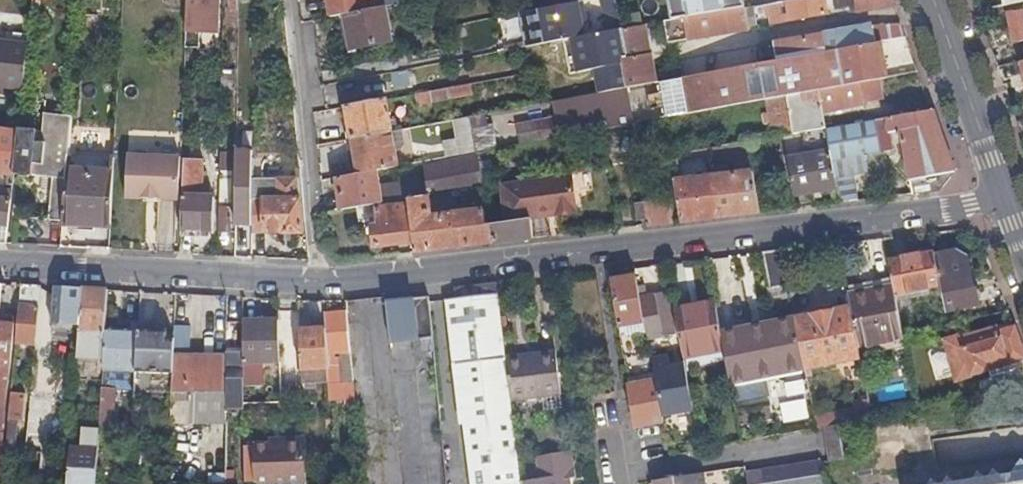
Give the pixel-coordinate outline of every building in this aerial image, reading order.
[(187,30),(217,31),(217,0),(188,0),(187,30)] [(239,26),(239,0),(232,0),(232,9),(228,9),(228,26),(239,26)] [(333,17),(346,14),(377,7),(375,0),(329,0),(333,17)] [(610,31),(624,28),(617,0),(602,0),(610,31)] [(707,13),(744,7),(743,0),(707,0),(705,0),(707,13)] [(853,12),(896,4),(894,0),(785,0),(771,2),(766,3),(768,14),(779,12),(780,21),(830,12),(829,9),(852,5),(853,12)] [(547,43),(586,36),(579,1),(555,5),(541,8),(547,43)] [(352,46),(391,37),(384,6),(377,7),(346,14),(352,46)] [(666,20),(671,47),(690,43),(748,32),(744,7),(707,13),(686,17),(666,20)] [(1008,14),(1014,44),(1022,42),(1022,11),(1008,14)] [(871,27),(777,44),(725,54),(728,69),(780,60),(883,41),(907,36),(903,26),(871,27)] [(392,41),(391,37),(352,46),(352,50),(392,41)] [(663,82),(669,116),(706,109),(769,98),(880,79),(890,77),(883,41),(780,60),(728,69),(663,82)] [(25,90),(29,45),(0,42),(0,87),(25,90)] [(659,80),(653,50),(629,54),(624,56),(628,86),(659,80)] [(769,98),(775,137),(784,135),(800,132),(827,128),(824,109),(884,99),(880,79),(769,98)] [(474,94),(472,83),(417,93),(419,104),(474,94)] [(520,123),(524,143),(561,136),(635,122),(629,88),(598,94),(555,101),(558,117),(520,123)] [(394,131),(387,99),(348,106),(354,138),(394,131)] [(894,145),(904,143),(914,194),(940,191),(955,170),(946,145),(933,110),(889,117),(883,118),(876,119),(879,137),(882,150),(884,150),(895,148),(894,145)] [(40,129),(39,129),(34,176),(52,177),(50,220),(64,221),(67,186),(68,171),(73,115),(45,114),(45,131),(40,131),(40,129)] [(451,156),(477,152),(472,117),(457,119),(459,139),(448,141),(451,156)] [(882,150),(879,137),(876,119),(827,128),(838,187),(840,202),(859,200),(855,175),(871,173),(871,166),(886,163),(884,150),(882,150)] [(16,174),(34,176),(39,129),(21,128),(20,133),(16,174)] [(804,154),(789,157),(796,195),(838,187),(827,128),(800,132),(804,154)] [(16,174),(20,133),(0,130),(0,172),(16,174)] [(380,169),(400,165),(394,131),(354,138),(361,173),(380,169)] [(784,135),(789,157),(804,154),(800,132),(784,135)] [(739,172),(713,175),(721,215),(738,213),(761,211),(748,141),(709,148),(710,155),(735,151),(739,172)] [(671,155),(678,196),(682,220),(699,218),(721,215),(713,175),(682,179),(679,160),(710,155),(709,148),(671,155)] [(180,200),(182,157),(130,155),(128,198),(180,200)] [(361,173),(339,176),(344,210),(410,198),(431,195),(462,190),(483,187),(478,157),(426,166),(427,176),(382,184),(380,169),(361,173)] [(207,159),(185,158),(183,229),(203,229),(203,218),(215,219),(216,196),(206,196),(207,159)] [(232,168),(221,168),(219,206),(231,207),(232,168)] [(254,178),(253,231),(284,231),(284,232),(305,232),(302,199),(305,199),(302,168),(293,169),(294,178),(254,178)] [(97,187),(98,173),(68,171),(67,186),(97,187)] [(503,183),(509,221),(532,218),(532,212),(558,209),(559,214),(578,211),(573,171),(503,183)] [(115,173),(98,173),(97,187),(67,186),(64,221),(112,223),(115,173)] [(467,201),(485,198),(483,187),(462,190),(467,201)] [(12,208),(14,192),(0,190),(0,243),(8,244),(12,208)] [(489,224),(486,209),(457,212),(457,208),(452,208),(453,213),(446,214),(445,209),(441,210),(441,214),(434,215),(431,195),(410,198),(411,204),(415,241),(416,251),(483,243),(496,242),(493,224),(489,224)] [(673,196),(639,202),(641,212),(646,212),(648,224),(665,222),(677,221),(673,196)] [(377,245),(415,241),(411,204),(379,208),(381,224),(375,225),(377,245)] [(509,221),(493,224),(496,242),(513,240),(535,237),(532,218),(509,221)] [(786,285),(788,285),(782,250),(764,252),(771,288),(773,287),(775,297),(788,295),(786,285)] [(940,284),(945,310),(978,303),(972,270),(971,270),(968,256),(956,250),(934,254),(940,284)] [(894,293),(927,286),(940,284),(934,254),(934,251),(887,260),(892,284),(894,293)] [(638,287),(637,277),(611,280),(619,327),(645,323),(638,287)] [(456,288),(457,298),(498,293),(497,283),(465,287),(456,288)] [(903,339),(896,300),(894,293),(892,284),(848,292),(851,307),(860,348),(903,339)] [(17,343),(36,344),(42,286),(33,285),(22,285),(17,343)] [(645,285),(638,287),(645,323),(651,354),(657,353),(654,339),(674,335),(666,293),(647,296),(645,285)] [(929,294),(927,286),(894,293),(896,300),(929,294)] [(49,323),(80,325),(83,288),(63,287),(56,287),(55,297),(51,297),(49,323)] [(80,325),(78,355),(104,356),(104,355),(106,329),(108,290),(97,289),(83,288),(80,325)] [(519,459),(514,422),(511,399),(506,356),(498,293),(457,298),(447,299),(463,425),(466,424),(470,455),(468,456),(468,459),(471,458),(474,483),(522,483),(519,459)] [(433,338),(429,297),(388,301),(391,343),(433,338)] [(721,332),(715,302),(674,309),(684,357),(724,349),(721,332)] [(805,368),(862,358),(860,348),(851,307),(795,318),(805,368)] [(330,402),(343,401),(342,383),(340,383),(339,358),(334,359),(333,353),(351,352),(348,318),(347,312),(326,314),(326,329),(329,381),(330,402)] [(4,322),(0,321),(0,430),(2,430),(7,380),(8,372),(8,365),(5,365),(6,359),(9,360),(12,360),(16,317),(15,317),(5,316),(4,322)] [(795,318),(721,332),(724,349),(730,382),(733,398),(764,393),(761,376),(805,368),(795,318)] [(244,362),(261,362),(280,362),(278,320),(243,321),(244,348),(244,362)] [(961,336),(947,340),(958,379),(939,385),(943,402),(962,397),(978,392),(973,375),(1022,360),(1022,346),(1022,344),(1016,325),(999,330),(963,341),(961,336)] [(997,325),(961,336),(963,341),(999,330),(997,325)] [(104,362),(104,369),(103,380),(136,381),(137,371),(138,330),(106,329),(104,355),(104,356),(104,362)] [(137,371),(171,373),(173,339),(158,338),(158,330),(138,329),(138,330),(137,371)] [(326,329),(300,329),(303,382),(329,381),(326,329)] [(226,410),(227,356),(182,356),(182,336),(174,335),(173,339),(171,373),(170,391),(171,392),(171,423),(226,424),(226,410)] [(624,359),(639,356),(636,336),(621,338),(624,359)] [(244,348),(227,347),(227,356),(226,410),(244,410),(244,402),(244,382),(244,362),(244,348)] [(506,356),(511,399),(561,393),(556,351),(506,356)] [(342,383),(343,401),(347,401),(346,388),(354,388),(351,352),(333,353),(334,359),(339,358),(340,383),(342,383)] [(651,354),(640,356),(642,366),(653,364),(651,354)] [(262,382),(261,362),(244,362),(244,382),(262,382)] [(685,363),(654,368),(655,376),(656,381),(660,405),(663,416),(694,410),(685,363)] [(629,386),(656,381),(655,376),(628,381),(629,386)] [(782,401),(786,423),(811,419),(805,379),(784,383),(787,400),(782,401)] [(100,427),(99,440),(111,441),(112,416),(113,416),(115,388),(114,388),(108,388),(108,381),(103,381),(102,400),(100,427)] [(636,428),(664,422),(663,416),(660,405),(656,381),(629,386),(636,428)] [(346,388),(347,401),(347,406),(355,405),(354,388),(346,388)] [(8,439),(17,439),(19,420),(23,421),(26,394),(12,392),(8,439)] [(27,443),(47,444),(52,397),(31,395),(27,443)] [(874,417),(870,399),(850,403),(851,409),(814,416),(816,428),(824,427),(854,421),(874,417)] [(859,456),(854,421),(824,427),(830,460),(859,456)] [(68,483),(97,483),(99,440),(100,427),(83,427),(82,447),(71,447),(68,483)] [(254,450),(256,482),(307,479),(305,442),(283,443),(283,449),(271,450),(254,450)] [(16,456),(17,444),(7,443),(6,455),(16,456)] [(46,451),(47,444),(27,443),(26,450),(43,451),(46,451)] [(553,480),(562,479),(567,478),(569,477),(565,452),(563,452),(544,455),(519,459),(522,483),(553,483),(553,480)] [(821,459),(746,471),(748,483),(825,483),(821,459)] [(226,483),(226,471),(204,471),(204,483),(206,483),(226,483)] [(942,483),(1022,483),(1022,471),(942,483)] [(653,480),(654,483),(706,483),(704,472),(653,480)]
